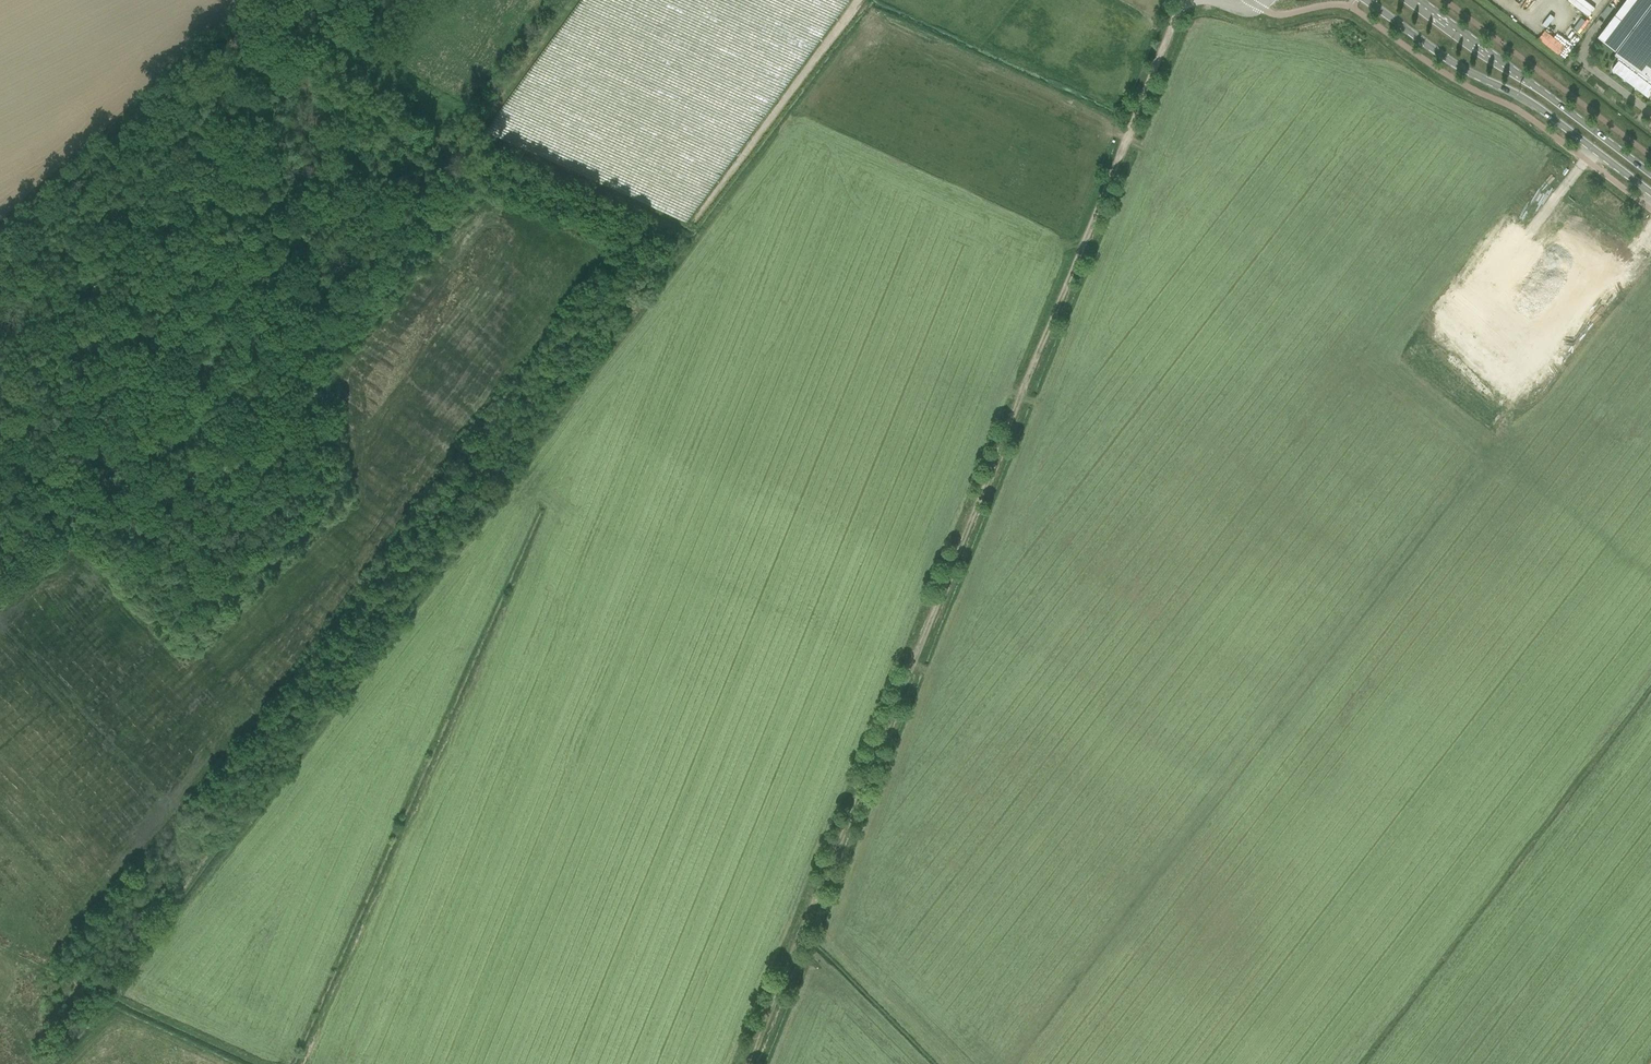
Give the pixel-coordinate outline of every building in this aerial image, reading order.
[(1598,36),(1615,49),(1614,51),(1619,56),(1617,59),(1618,60),(1612,68),(1613,72),(1615,72),(1621,77),(1623,77),(1624,81),(1626,80),(1632,85),(1634,85),(1635,89),(1637,89),(1648,97),(1650,93),(1650,0),(1626,0),(1598,36)] [(1546,29),(1539,38),(1559,54),(1566,46),(1546,29)]
